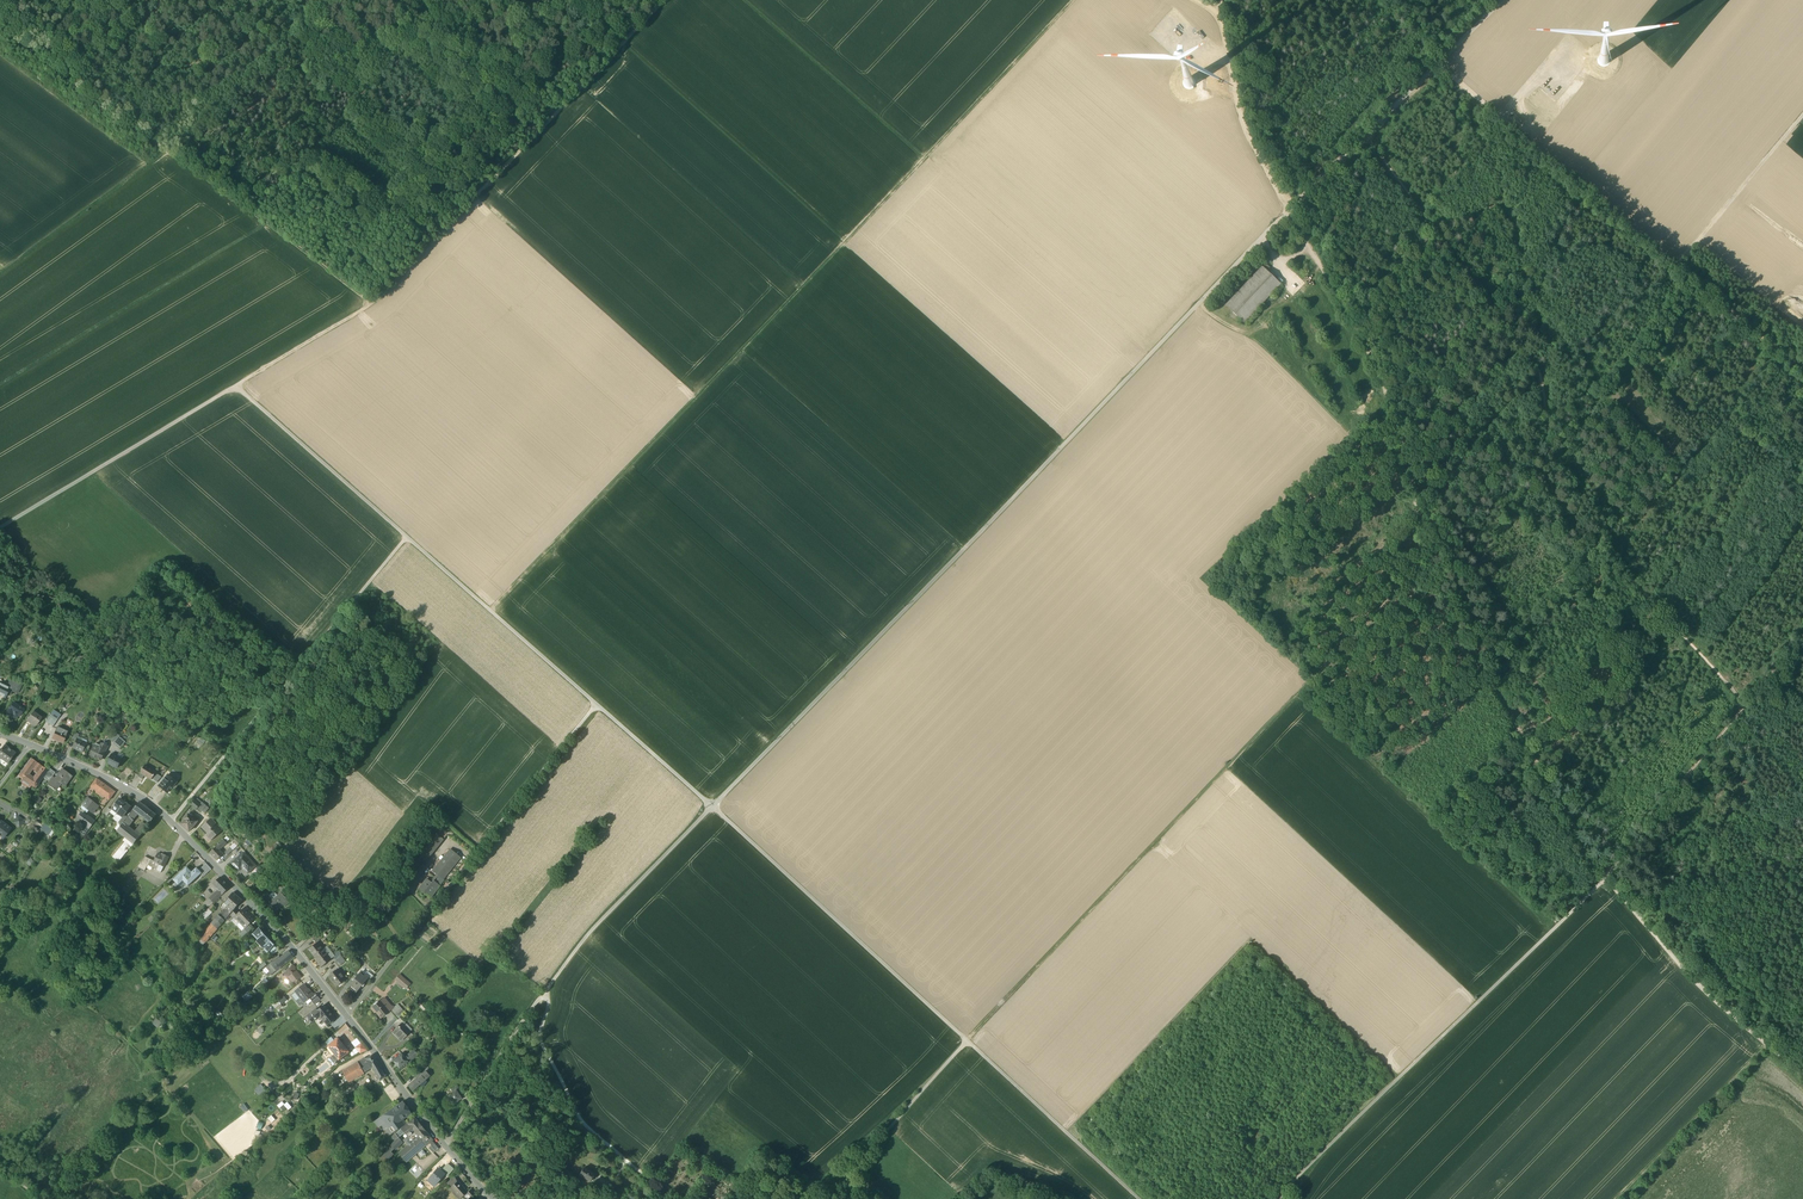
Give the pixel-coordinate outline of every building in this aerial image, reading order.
[(1226,306),(1244,323),(1281,284),(1268,271),(1263,267),(1226,306)] [(11,678),(7,687),(9,688),(9,689),(12,690),(12,691),(16,694),(17,694),(22,684),(11,678)] [(9,689),(9,688),(7,687),(0,684),(0,695),(5,698),(7,693),(9,689)] [(18,716),(19,716),(24,710),(20,708),(22,707),(18,704),(17,706),(13,703),(10,706),(9,708),(6,713),(7,713),(6,714),(9,715),(10,715),(11,714),(14,716),(16,716),(16,714),(18,716)] [(53,710),(50,714),(58,719),(61,715),(53,710)] [(32,724),(36,726),(41,718),(32,712),(26,721),(32,725),(32,724)] [(45,722),(52,727),(58,719),(50,714),(45,722)] [(52,739),(62,743),(67,732),(57,728),(52,739)] [(181,729),(179,732),(184,735),(183,737),(185,739),(189,733),(181,729)] [(126,742),(119,737),(121,736),(115,731),(110,738),(115,742),(114,743),(121,749),(126,742)] [(79,735),(77,739),(76,738),(75,741),(72,748),(83,753),(87,743),(89,739),(79,734),(79,735)] [(206,741),(201,738),(197,743),(202,747),(206,741)] [(95,758),(101,761),(106,750),(108,746),(104,744),(101,748),(94,745),(90,756),(91,758),(93,759),(95,758)] [(7,764),(15,754),(4,746),(0,751),(0,759),(7,764)] [(108,764),(117,769),(122,760),(116,757),(117,755),(113,754),(108,764)] [(40,767),(40,768),(37,772),(38,773),(33,780),(27,775),(32,768),(33,769),(36,765),(37,764),(35,763),(36,762),(31,758),(18,776),(21,779),(20,781),(29,788),(33,783),(37,786),(43,778),(48,771),(47,771),(43,767),(42,768),(40,767)] [(145,776),(151,780),(153,778),(154,778),(155,777),(154,776),(156,773),(152,771),(153,770),(146,766),(143,771),(147,773),(145,776)] [(43,778),(48,782),(52,777),(55,773),(49,769),(47,771),(48,771),(43,778)] [(49,786),(54,790),(59,783),(64,786),(71,776),(62,769),(55,779),(49,786)] [(153,778),(151,780),(157,784),(162,777),(156,773),(154,776),(155,777),(154,778),(153,778)] [(159,786),(168,793),(177,782),(168,775),(159,786)] [(55,779),(52,777),(48,782),(46,785),(49,786),(55,779)] [(91,787),(94,789),(99,781),(96,779),(91,787)] [(94,789),(110,800),(112,798),(109,796),(113,790),(99,781),(94,789)] [(90,810),(93,813),(97,807),(87,799),(83,805),(90,810)] [(117,802),(112,809),(117,813),(125,803),(120,799),(118,802),(117,802)] [(196,809),(199,807),(200,804),(199,803),(200,802),(198,801),(197,802),(194,800),(190,804),(196,809)] [(147,808),(144,806),(140,802),(133,810),(138,814),(141,816),(150,823),(156,815),(147,808)] [(131,807),(125,803),(117,813),(123,817),(125,815),(128,810),(131,807)] [(90,810),(83,805),(80,808),(87,813),(90,810)] [(201,813),(204,816),(209,809),(206,806),(203,810),(201,813)] [(123,823),(128,827),(135,819),(135,818),(138,814),(133,810),(127,817),(123,823)] [(77,820),(81,824),(82,823),(86,817),(82,813),(77,820)] [(123,817),(117,813),(115,816),(113,819),(118,823),(123,817)] [(181,824),(189,831),(197,822),(193,818),(188,814),(184,819),(185,820),(181,824)] [(118,823),(121,825),(123,823),(127,817),(125,815),(123,817),(118,823)] [(18,816),(13,822),(19,827),(24,821),(18,816)] [(86,817),(82,823),(86,825),(90,828),(95,822),(87,816),(86,817)] [(206,835),(211,841),(223,830),(211,818),(202,827),(207,833),(206,835)] [(2,823),(0,826),(0,836),(3,839),(10,829),(2,823)] [(127,839),(129,840),(132,843),(133,844),(134,844),(140,836),(135,832),(128,827),(123,823),(121,825),(121,826),(117,831),(127,839)] [(44,824),(39,829),(47,835),(52,830),(44,824)] [(80,841),(90,828),(86,825),(76,839),(80,841)] [(139,826),(135,832),(140,836),(144,830),(139,826)] [(432,830),(444,840),(447,835),(435,826),(432,830)] [(60,835),(68,841),(72,835),(63,829),(60,835)] [(411,867),(417,872),(440,844),(444,840),(432,830),(406,862),(408,864),(411,867)] [(118,862),(133,844),(132,843),(130,846),(127,843),(129,840),(127,839),(112,857),(118,862)] [(216,847),(219,850),(226,844),(223,840),(215,846),(216,847)] [(209,853),(216,860),(223,854),(219,850),(216,847),(209,853)] [(450,849),(442,860),(433,871),(439,876),(443,879),(452,869),(460,858),(450,849)] [(158,854),(154,861),(153,862),(159,865),(163,868),(168,857),(163,855),(163,856),(161,855),(158,854)] [(242,868),(248,874),(255,866),(243,854),(232,864),(236,868),(239,865),(242,868)] [(137,867),(144,871),(148,865),(147,865),(150,860),(145,857),(138,865),(137,867)] [(31,858),(25,862),(29,867),(34,863),(31,858)] [(148,865),(156,870),(159,865),(153,862),(154,861),(150,859),(150,860),(147,865),(148,865)] [(201,874),(204,877),(212,869),(206,864),(199,870),(202,873),(201,874)] [(183,881),(188,886),(201,874),(202,873),(199,870),(197,868),(192,872),(187,867),(173,880),(178,886),(183,881)] [(439,876),(437,879),(435,881),(440,885),(442,883),(444,880),(443,879),(439,876)] [(217,891),(221,895),(229,888),(220,878),(213,884),(219,890),(217,891)] [(419,889),(430,898),(440,886),(440,885),(435,881),(434,880),(432,882),(428,879),(419,889)] [(11,896),(17,889),(14,886),(8,894),(11,896)] [(209,899),(213,903),(221,895),(217,891),(209,899)] [(274,892),(269,896),(270,897),(273,900),(277,895),(274,892)] [(11,896),(8,894),(7,893),(1,902),(5,905),(11,896)] [(227,906),(232,911),(241,901),(233,893),(224,902),(227,906)] [(277,895),(273,900),(273,901),(270,903),(271,904),(277,910),(283,904),(285,906),(288,902),(289,903),(292,900),(288,895),(287,895),(286,896),(284,899),(279,893),(277,895)] [(349,898),(365,918),(375,911),(361,893),(358,896),(356,893),(349,898)] [(269,905),(271,904),(270,903),(273,901),(273,900),(270,897),(269,896),(267,894),(261,899),(268,906),(269,905)] [(213,903),(209,899),(205,903),(209,908),(214,903),(213,903)] [(227,906),(216,919),(221,924),(232,911),(227,906)] [(235,917),(240,922),(251,912),(248,909),(247,910),(244,908),(239,913),(235,917)] [(121,909),(116,914),(121,919),(126,914),(121,909)] [(211,912),(209,910),(208,909),(202,915),(205,920),(212,913),(211,912)] [(231,915),(234,918),(235,917),(239,913),(236,909),(231,915)] [(375,911),(365,918),(368,923),(378,915),(375,911)] [(254,915),(251,912),(240,922),(246,928),(250,924),(255,919),(252,916),(254,915)] [(237,926),(240,922),(235,917),(234,918),(232,921),(237,926)] [(217,929),(221,924),(216,919),(211,924),(217,929)] [(240,922),(237,926),(242,931),(244,929),(246,928),(240,922)] [(217,929),(211,924),(206,930),(209,933),(212,935),(217,929)] [(244,929),(248,933),(253,927),(250,924),(246,928),(244,929)] [(252,934),(258,940),(264,934),(259,928),(252,934)] [(198,945),(202,941),(209,933),(206,930),(206,929),(195,942),(198,945)] [(311,937),(314,942),(320,937),(316,932),(311,937)] [(212,935),(209,933),(202,941),(205,943),(212,935)] [(267,953),(268,953),(274,946),(274,945),(264,934),(258,940),(256,942),(257,943),(267,953)] [(431,946),(437,951),(447,939),(442,934),(431,946)] [(244,939),(240,942),(246,948),(250,945),(244,939)] [(266,953),(267,953),(257,943),(251,946),(254,950),(253,952),(252,952),(258,958),(259,957),(264,962),(270,957),(266,953)] [(308,949),(314,957),(325,948),(323,946),(321,948),(317,943),(308,949)] [(279,950),(274,946),(268,953),(271,956),(279,950)] [(327,946),(325,948),(325,949),(323,950),(330,959),(333,957),(335,956),(334,955),(327,946)] [(325,948),(314,957),(316,960),(315,961),(321,968),(331,960),(330,959),(323,950),(325,949),(325,948)] [(270,964),(276,971),(293,958),(288,952),(281,957),(282,958),(278,961),(277,958),(270,964)] [(346,961),(340,955),(336,960),(334,962),(339,967),(346,961)] [(257,968),(259,971),(261,969),(266,965),(264,962),(260,964),(257,968)] [(272,974),(276,971),(270,964),(267,967),(272,974)] [(289,977),(294,983),(298,980),(298,981),(302,978),(295,968),(296,968),(294,965),(288,969),(289,970),(285,974),(288,978),(289,977)] [(465,967),(463,971),(468,974),(472,968),(469,966),(467,968),(465,967)] [(329,977),(336,986),(344,980),(337,970),(329,977)] [(367,973),(364,975),(361,972),(354,980),(348,987),(348,988),(355,993),(368,978),(370,980),(372,977),(368,973),(367,973)] [(395,980),(406,989),(410,984),(404,978),(400,975),(395,980)] [(344,987),(347,990),(348,988),(348,987),(354,980),(352,978),(346,985),(344,987)] [(303,1003),(306,1002),(310,999),(313,996),(309,990),(308,991),(304,985),(296,991),(301,998),(300,999),(303,1003)] [(291,995),(296,1002),(300,999),(301,998),(296,991),(291,995)] [(242,997),(247,1002),(253,997),(248,992),(242,997)] [(281,1004),(287,999),(284,995),(278,1000),(281,1004)] [(321,1000),(318,997),(312,1001),(315,1005),(321,1000)] [(384,998),(380,1001),(390,1012),(391,1011),(390,1011),(394,1007),(393,1006),(391,1007),(384,998)] [(381,1018),(390,1012),(380,1001),(371,1008),(375,1013),(376,1012),(381,1018)] [(418,1005),(424,1011),(427,1009),(421,1002),(418,1005)] [(397,1005),(403,1014),(405,1012),(398,1004),(397,1005)] [(391,1011),(398,1019),(399,1018),(403,1014),(397,1005),(394,1007),(390,1011),(391,1011)] [(319,1016),(327,1027),(335,1020),(330,1014),(331,1013),(325,1006),(317,1012),(315,1011),(307,1017),(312,1023),(316,1021),(315,1019),(319,1016)] [(486,1018),(490,1021),(493,1018),(495,1016),(491,1012),(489,1015),(486,1018)] [(404,1023),(399,1018),(398,1019),(394,1024),(398,1028),(402,1024),(402,1025),(404,1023)] [(405,1022),(404,1023),(402,1025),(406,1028),(404,1029),(408,1034),(410,1032),(412,1030),(405,1022)] [(393,1032),(401,1041),(404,1037),(408,1034),(404,1029),(406,1028),(402,1025),(402,1024),(398,1028),(393,1032)] [(404,1037),(408,1041),(413,1035),(410,1032),(408,1034),(404,1037)] [(328,1046),(335,1041),(331,1037),(325,1042),(328,1046)] [(332,1056),(332,1057),(336,1062),(348,1052),(338,1039),(335,1041),(328,1046),(335,1054),(332,1056)] [(359,1052),(360,1054),(367,1050),(361,1043),(355,1048),(359,1052)] [(404,1058),(407,1062),(417,1055),(414,1051),(404,1058)] [(393,1061),(401,1070),(408,1064),(407,1062),(404,1058),(401,1054),(393,1061)] [(372,1055),(366,1059),(365,1058),(358,1062),(358,1063),(343,1071),(349,1083),(353,1080),(364,1074),(364,1073),(372,1068),(378,1064),(372,1055)] [(372,1068),(380,1080),(385,1077),(378,1064),(372,1068)] [(414,1089),(420,1085),(423,1087),(424,1086),(425,1085),(426,1084),(426,1083),(427,1082),(425,1080),(429,1077),(425,1072),(424,1072),(422,1074),(419,1072),(415,1077),(417,1079),(410,1084),(410,1085),(414,1089)] [(262,1095),(265,1093),(259,1086),(254,1090),(259,1096),(262,1094),(262,1095)] [(449,1101),(453,1106),(459,1102),(458,1101),(462,1099),(458,1093),(456,1091),(453,1092),(448,1096),(451,1100),(449,1101)] [(393,1109),(401,1121),(411,1113),(403,1102),(393,1109)] [(381,1117),(392,1133),(404,1124),(401,1121),(393,1109),(381,1117)] [(392,1133),(381,1117),(374,1122),(378,1128),(381,1126),(388,1136),(392,1133)] [(404,1132),(408,1137),(415,1131),(426,1145),(432,1140),(414,1118),(405,1126),(401,1129),(404,1132)] [(415,1155),(426,1145),(415,1131),(408,1137),(406,1139),(411,1143),(407,1146),(415,1155)] [(402,1142),(398,1137),(396,1134),(392,1137),(395,1141),(391,1146),(395,1150),(402,1142)] [(429,1148),(433,1153),(439,1149),(433,1141),(430,1143),(431,1145),(429,1148)] [(398,1153),(406,1163),(415,1155),(407,1146),(398,1153)] [(454,1169),(448,1164),(441,1171),(445,1174),(444,1175),(447,1177),(454,1169)] [(586,1179),(590,1181),(592,1178),(593,1179),(596,1175),(595,1174),(584,1168),(580,1175),(578,1177),(583,1180),(583,1179),(585,1180),(586,1179)] [(428,1181),(434,1186),(444,1175),(445,1174),(441,1171),(438,1169),(428,1181)] [(448,1186),(450,1188),(457,1182),(455,1179),(448,1186)] [(434,1186),(428,1181),(424,1185),(431,1190),(434,1186)] [(460,1198),(464,1196),(467,1192),(457,1182),(450,1188),(460,1198)] [(467,1192),(464,1196),(467,1198),(471,1196),(474,1193),(470,1189),(467,1192)]
